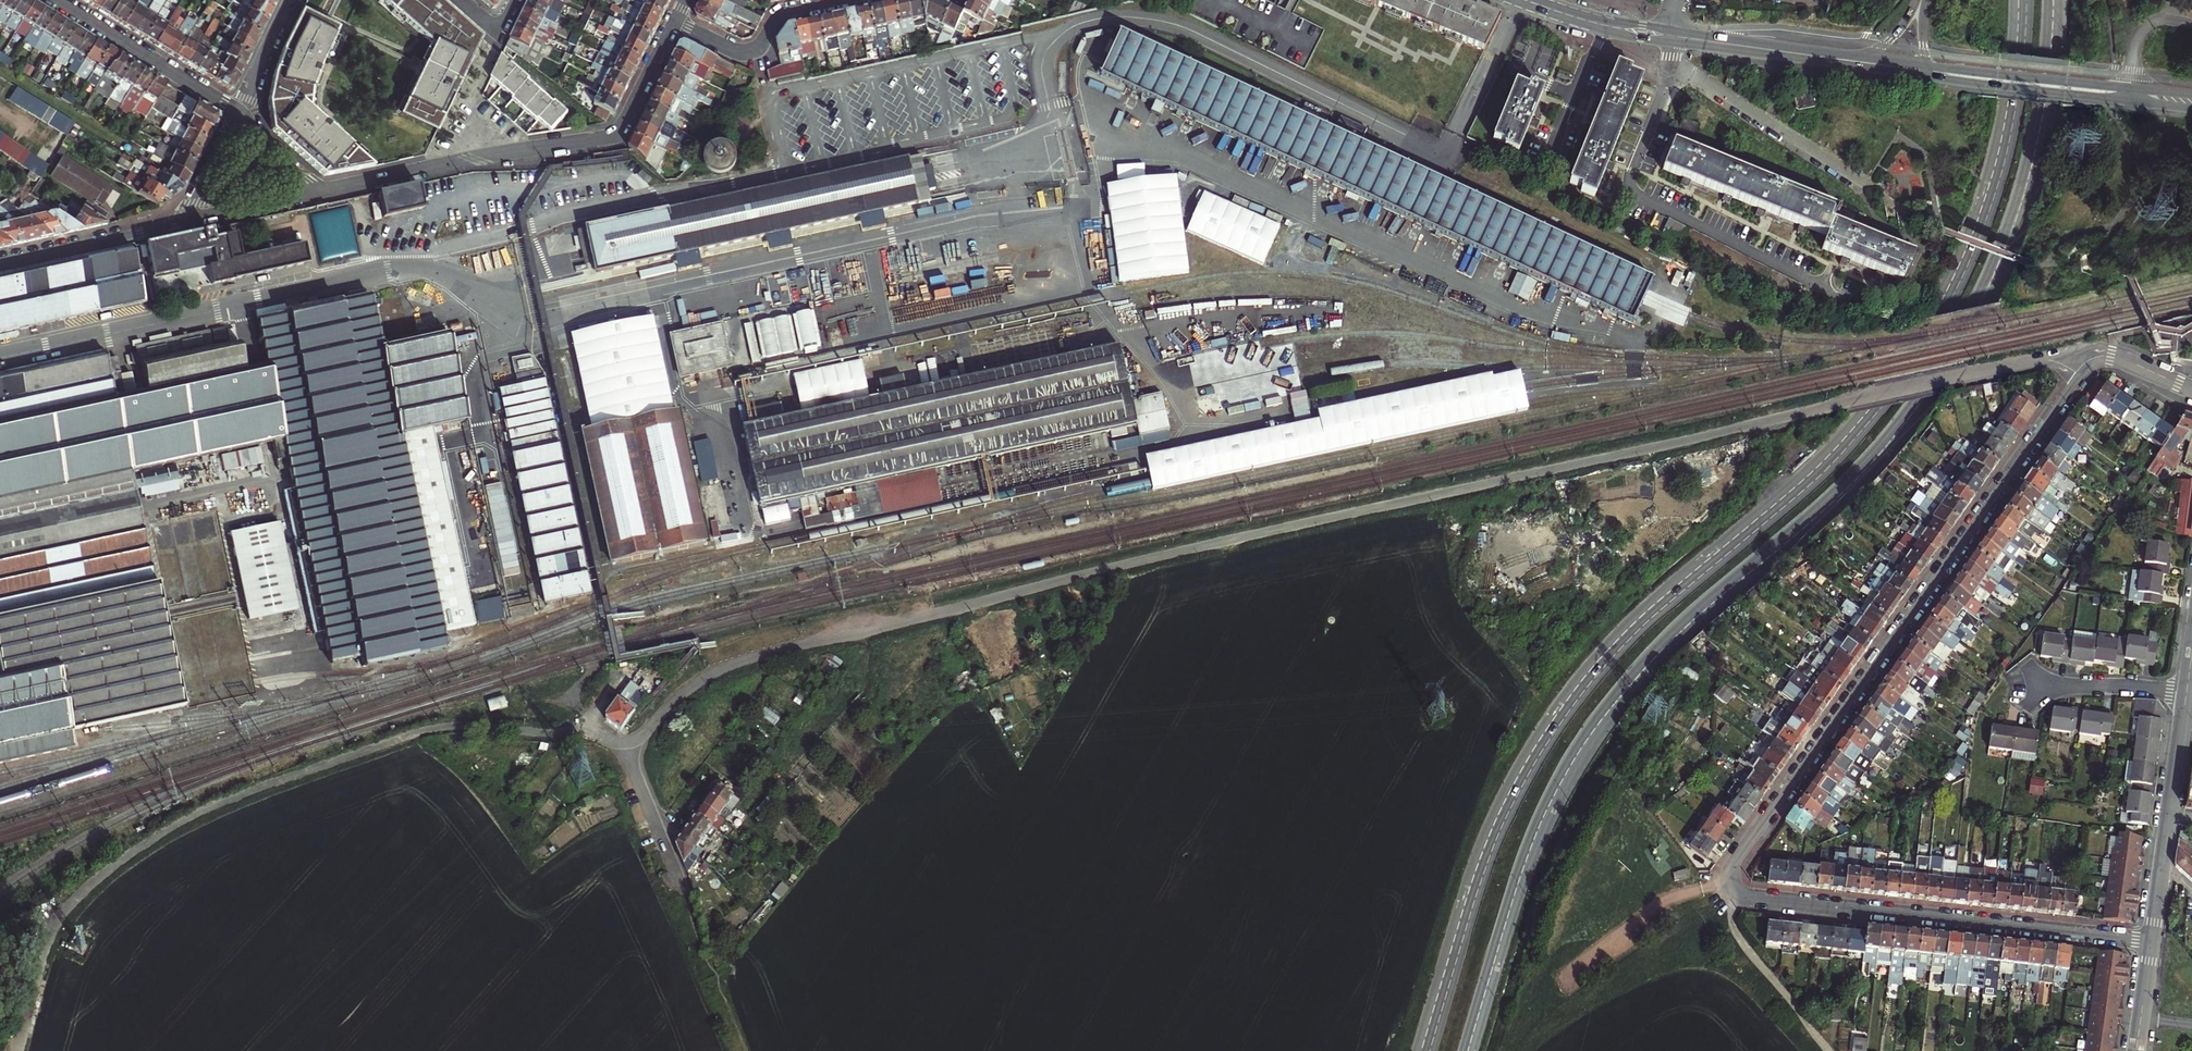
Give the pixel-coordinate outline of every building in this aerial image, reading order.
[(0,17),(0,24),(3,18),(10,23),(24,0),(10,0),(0,17)] [(10,0),(0,0),(0,17),(10,0)] [(19,31),(35,6),(32,3),(26,0),(24,0),(10,23),(18,28),(17,30),(19,31)] [(91,8),(97,12),(101,14),(110,0),(96,0),(91,8)] [(101,14),(108,19),(116,24),(131,0),(110,0),(101,14)] [(116,24),(122,28),(126,30),(141,5),(137,6),(136,8),(132,6),(136,0),(131,0),(116,24)] [(227,0),(226,0),(224,2),(218,10),(222,12),(229,2),(227,0)] [(248,0),(237,0),(234,5),(235,6),(258,22),(261,16),(264,12),(248,0)] [(269,0),(248,0),(264,12),(267,5),(269,0)] [(432,0),(375,0),(414,35),(419,39),(429,48),(430,49),(421,67),(414,80),(394,119),(424,134),(474,37),(432,0)] [(489,10),(492,4),(494,1),(492,0),(471,0),(483,11),(489,10)] [(550,16),(555,7),(542,0),(524,0),(523,2),(550,16)] [(593,1),(591,0),(587,0),(582,8),(588,11),(593,3),(593,1)] [(619,3),(621,0),(614,0),(613,1),(612,0),(607,0),(605,5),(608,6),(608,8),(610,7),(615,10),(618,5),(619,3)] [(642,0),(632,0),(629,7),(655,21),(659,14),(661,10),(651,6),(652,4),(645,0),(643,0),(642,0)] [(661,10),(664,3),(666,0),(645,0),(652,4),(651,6),(661,10)] [(708,0),(696,0),(693,7),(725,24),(746,35),(752,23),(730,11),(708,0)] [(730,11),(733,4),(726,0),(725,0),(708,0),(730,11)] [(787,3),(787,0),(764,0),(760,9),(770,6),(782,4),(787,3)] [(977,0),(964,0),(960,8),(971,13),(972,11),(980,15),(980,16),(986,19),(990,21),(993,22),(999,11),(977,0)] [(999,11),(1001,12),(1003,9),(996,5),(998,0),(977,0),(999,11)] [(1007,1),(1004,0),(998,0),(996,5),(1003,9),(1007,1)] [(1475,66),(1477,62),(1492,32),(1470,23),(1442,11),(1415,0),(1327,0),(1425,41),(1475,66)] [(550,16),(523,2),(520,7),(518,12),(545,26),(550,16)] [(934,32),(944,14),(933,8),(921,3),(913,4),(919,32),(924,34),(925,32),(926,29),(934,32)] [(142,4),(141,5),(126,30),(132,34),(136,36),(152,11),(142,4)] [(921,44),(919,32),(913,4),(907,6),(899,7),(902,18),(904,17),(906,27),(904,28),(906,35),(907,38),(914,37),(916,45),(921,44)] [(335,23),(299,5),(280,43),(259,93),(263,131),(279,147),(312,175),(317,176),(367,167),(320,128),(302,113),(299,95),(335,23)] [(25,46),(46,12),(42,10),(35,6),(19,31),(17,35),(15,39),(25,46)] [(211,21),(216,13),(218,10),(213,6),(206,17),(210,20),(211,21)] [(256,26),(258,22),(235,6),(228,16),(232,19),(252,34),(256,26)] [(160,11),(154,7),(152,11),(136,36),(143,40),(147,43),(161,21),(162,19),(161,18),(158,19),(157,21),(153,19),(156,18),(160,11)] [(654,24),(655,21),(629,7),(623,18),(632,22),(632,21),(640,25),(640,27),(649,32),(654,24)] [(719,36),(725,24),(693,7),(690,13),(688,17),(690,22),(719,36)] [(894,8),(889,10),(895,40),(898,39),(897,36),(906,35),(904,28),(906,27),(904,17),(902,18),(899,7),(894,8)] [(582,8),(578,18),(583,21),(587,13),(588,11),(582,8)] [(958,10),(954,19),(963,23),(971,27),(975,29),(982,32),(983,30),(981,29),(986,19),(980,16),(980,15),(972,11),(971,13),(960,8),(958,10)] [(895,40),(889,10),(881,11),(875,13),(877,23),(879,23),(881,34),(880,34),(882,44),(895,41),(895,40)] [(35,52),(38,47),(56,18),(52,16),(46,12),(25,46),(35,52)] [(542,33),(545,26),(518,12),(516,16),(513,22),(540,36),(544,37),(545,35),(542,33)] [(879,23),(877,23),(875,13),(869,14),(864,15),(870,46),(874,62),(878,61),(875,46),(882,45),(882,44),(880,34),(881,34),(879,23)] [(963,23),(954,19),(950,16),(944,14),(934,32),(942,36),(946,38),(941,48),(955,46),(957,41),(954,40),(953,41),(946,38),(950,30),(957,34),(963,23)] [(867,47),(870,46),(864,15),(857,16),(850,18),(852,28),(855,28),(857,39),(855,39),(856,43),(856,45),(866,43),(867,47)] [(210,20),(206,17),(192,40),(177,62),(184,66),(187,68),(202,45),(205,41),(199,37),(210,20)] [(48,54),(67,25),(61,22),(56,18),(38,47),(48,54)] [(573,27),(579,30),(582,25),(583,21),(578,18),(573,27)] [(613,26),(612,28),(617,30),(618,29),(644,42),(647,36),(649,32),(640,27),(640,25),(632,21),(632,22),(623,18),(619,27),(614,24),(613,26)] [(852,28),(850,18),(844,19),(838,20),(843,45),(856,43),(855,39),(857,39),(855,28),(852,28)] [(250,38),(252,34),(232,19),(225,30),(247,44),(250,38)] [(986,19),(981,29),(983,30),(985,31),(990,21),(986,19)] [(848,68),(843,45),(838,20),(832,22),(824,23),(827,34),(829,33),(831,44),(830,44),(831,50),(831,52),(840,50),(842,60),(840,61),(842,69),(848,68)] [(164,23),(161,21),(147,43),(154,47),(158,50),(172,26),(164,22),(164,23)] [(540,36),(513,22),(511,26),(508,32),(535,45),(540,36)] [(820,24),(813,26),(819,56),(823,55),(822,52),(831,50),(830,44),(831,44),(829,33),(827,34),(824,23),(820,24)] [(67,25),(48,54),(58,60),(76,31),(71,28),(67,25)] [(172,26),(158,50),(162,53),(167,55),(182,32),(182,31),(173,25),(172,26)] [(247,44),(225,30),(219,25),(215,31),(225,38),(224,40),(216,35),(214,38),(222,43),(241,55),(245,48),(247,44)] [(545,38),(546,39),(551,29),(545,26),(542,33),(545,35),(544,37),(545,38)] [(819,56),(813,26),(806,27),(799,29),(801,39),(803,39),(806,49),(804,50),(806,60),(819,57),(819,56)] [(579,30),(573,27),(571,27),(567,36),(574,40),(576,35),(579,30)] [(968,43),(975,29),(971,27),(962,44),(968,43)] [(1631,321),(1651,277),(1117,28),(1103,61),(1098,72),(1315,173),(1566,291),(1616,314),(1631,321)] [(629,47),(629,49),(638,54),(642,46),(644,42),(618,29),(617,30),(612,40),(621,44),(621,43),(629,47)] [(801,39),(799,29),(793,30),(787,31),(796,76),(802,75),(799,61),(806,60),(804,50),(806,49),(803,39),(801,39)] [(940,39),(942,36),(934,32),(926,29),(925,32),(940,39)] [(63,76),(70,65),(87,38),(84,36),(76,31),(58,60),(55,65),(59,67),(56,72),(63,76)] [(796,76),(787,31),(784,32),(780,33),(769,49),(774,73),(767,75),(769,82),(796,76)] [(185,33),(182,32),(167,55),(173,59),(177,62),(192,40),(184,35),(185,33)] [(535,45),(508,32),(505,36),(501,45),(529,70),(534,62),(531,61),(538,47),(535,45)] [(239,60),(241,55),(222,43),(214,38),(209,35),(205,41),(218,49),(215,53),(235,66),(239,60)] [(538,47),(539,48),(545,38),(544,37),(540,36),(535,45),(538,47)] [(561,46),(569,50),(571,46),(574,40),(567,36),(561,46)] [(946,38),(942,36),(940,39),(934,50),(941,48),(946,38)] [(81,75),(99,45),(94,42),(87,38),(70,65),(79,70),(77,73),(81,75)] [(605,48),(603,51),(606,52),(607,51),(633,64),(636,58),(638,54),(629,49),(629,47),(621,43),(621,44),(612,40),(607,48),(605,48)] [(106,50),(99,45),(81,75),(78,79),(81,81),(86,73),(92,77),(95,73),(101,63),(105,62),(111,53),(106,50)] [(209,55),(210,53),(212,51),(202,45),(187,68),(192,71),(197,75),(203,66),(206,60),(209,55)] [(670,52),(667,57),(701,74),(721,85),(728,72),(677,47),(672,48),(670,52)] [(234,69),(235,66),(215,53),(215,54),(212,51),(209,55),(211,56),(211,59),(209,62),(214,65),(222,70),(221,72),(230,77),(234,69)] [(633,64),(607,51),(606,52),(602,60),(602,61),(610,66),(610,64),(619,69),(618,71),(628,75),(631,68),(633,64)] [(92,92),(99,97),(100,95),(122,60),(117,57),(111,53),(105,62),(101,63),(95,73),(99,76),(97,80),(99,81),(92,92)] [(58,60),(48,54),(45,59),(55,65),(58,60)] [(565,119),(495,56),(484,79),(512,104),(510,105),(534,127),(536,126),(549,137),(565,119)] [(701,74),(667,57),(664,62),(661,68),(691,83),(695,85),(701,74)] [(598,62),(600,64),(596,72),(622,86),(626,79),(628,75),(618,71),(619,69),(610,64),(610,66),(602,61),(602,60),(600,58),(599,60),(598,62)] [(119,92),(123,85),(134,67),(128,64),(122,60),(100,95),(106,99),(113,88),(119,92)] [(209,62),(206,60),(203,66),(210,70),(214,65),(209,62)] [(23,67),(17,63),(12,69),(19,74),(23,67)] [(214,65),(210,70),(203,66),(197,75),(219,88),(225,87),(228,80),(230,77),(221,72),(222,70),(214,65)] [(1588,189),(1587,192),(1601,198),(1612,168),(1620,171),(1622,165),(1614,162),(1618,153),(1620,149),(1632,122),(1637,110),(1639,105),(1646,88),(1649,80),(1636,75),(1638,71),(1624,65),(1620,74),(1602,117),(1594,113),(1592,119),(1600,123),(1574,184),(1588,189)] [(128,102),(145,74),(140,71),(134,67),(123,85),(128,88),(123,95),(121,98),(128,102)] [(554,78),(560,82),(566,70),(560,67),(554,78)] [(620,90),(622,86),(596,72),(586,67),(584,72),(588,74),(593,77),(590,83),(617,96),(620,90)] [(691,83),(661,68),(658,74),(654,82),(697,103),(700,97),(687,90),(691,83)] [(26,69),(22,75),(30,80),(34,74),(26,69)] [(152,79),(145,74),(128,102),(126,106),(125,107),(137,114),(142,105),(149,94),(157,82),(152,79)] [(560,82),(554,78),(549,87),(555,93),(563,83),(560,82)] [(615,100),(617,96),(590,83),(585,80),(584,83),(588,85),(586,87),(578,83),(573,80),(570,86),(580,92),(611,108),(615,100)] [(697,103),(654,82),(651,88),(648,94),(683,112),(688,102),(702,109),(703,106),(697,103)] [(1089,99),(1114,109),(1120,93),(1096,83),(1089,99)] [(47,109),(40,105),(34,101),(27,97),(21,93),(15,89),(7,85),(0,98),(7,102),(13,106),(19,110),(26,114),(32,118),(39,122),(45,126),(52,130),(59,135),(60,134),(67,122),(60,117),(53,113),(47,109)] [(123,95),(128,88),(123,85),(119,92),(123,95)] [(1535,87),(1533,90),(1521,85),(1499,138),(1511,142),(1509,147),(1523,152),(1533,127),(1541,130),(1544,124),(1536,121),(1546,96),(1548,92),(1535,87)] [(119,92),(113,88),(106,99),(112,103),(115,99),(119,92)] [(1792,90),(1793,97),(1794,105),(1800,109),(1812,108),(1814,108),(1811,91),(1806,88),(1792,90)] [(609,113),(611,108),(580,92),(574,103),(589,111),(586,118),(598,125),(601,121),(602,117),(605,119),(609,113)] [(162,118),(164,115),(169,106),(165,104),(149,94),(142,105),(162,118)] [(207,113),(177,94),(169,106),(177,111),(204,128),(207,122),(209,119),(207,113)] [(683,112),(648,94),(645,100),(641,107),(669,121),(672,115),(682,120),(685,113),(683,112)] [(126,106),(119,101),(115,99),(112,103),(98,125),(110,132),(125,107),(126,106)] [(666,127),(669,121),(641,107),(638,113),(636,117),(667,133),(668,129),(666,127)] [(175,118),(180,121),(176,126),(198,140),(202,133),(204,128),(177,111),(175,114),(177,115),(175,118)] [(668,134),(667,133),(636,117),(633,124),(630,129),(671,150),(673,145),(669,143),(665,141),(668,134)] [(1677,130),(1692,137),(1696,126),(1682,119),(1677,130)] [(198,140),(176,126),(170,123),(168,127),(164,134),(165,134),(192,151),(196,143),(198,140)] [(121,139),(126,142),(133,130),(128,127),(121,139)] [(159,131),(155,128),(150,136),(154,139),(159,131)] [(671,150),(630,129),(628,133),(625,140),(655,155),(659,157),(670,163),(672,159),(668,157),(671,150)] [(18,142),(12,138),(6,134),(0,130),(0,148),(3,150),(9,154),(15,158),(18,161),(22,163),(28,168),(34,172),(41,176),(49,164),(43,160),(37,155),(31,151),(24,146),(18,142)] [(190,156),(192,151),(165,134),(158,145),(186,163),(190,156)] [(158,145),(152,142),(148,139),(144,146),(141,143),(137,149),(142,152),(179,175),(184,166),(186,163),(158,145)] [(650,165),(655,155),(625,140),(623,143),(619,151),(626,157),(646,174),(650,165)] [(1837,208),(1836,209),(1671,144),(1661,169),(1681,177),(1679,185),(1682,186),(1686,187),(1688,180),(1725,194),(1722,201),(1725,203),(1728,204),(1731,197),(1757,207),(1755,214),(1758,215),(1761,217),(1764,210),(1800,224),(1798,231),(1801,232),(1804,233),(1807,226),(1827,234),(1822,246),(1842,255),(1840,262),(1843,263),(1846,264),(1849,257),(1878,269),(1875,276),(1879,278),(1882,279),(1885,272),(1905,280),(1916,255),(1833,221),(1835,215),(1837,215),(1840,209),(1837,208)] [(177,180),(179,175),(142,152),(135,163),(173,187),(177,180)] [(173,187),(135,163),(119,153),(111,165),(118,170),(154,192),(161,196),(166,193),(173,188),(173,187)] [(654,167),(659,157),(655,155),(650,165),(654,167)] [(122,203),(125,198),(63,157),(52,174),(114,215),(122,203)] [(578,233),(574,234),(584,279),(906,212),(897,166),(630,222),(629,216),(577,227),(578,233)] [(111,182),(146,204),(151,196),(154,192),(118,170),(111,182)] [(1176,178),(1106,187),(1110,217),(1119,280),(1188,271),(1176,178)] [(420,189),(381,197),(385,220),(425,212),(420,189)] [(1204,194),(1187,232),(1262,264),(1279,226),(1204,194)] [(40,217),(64,237),(71,236),(81,233),(54,214),(50,214),(33,203),(28,208),(37,218),(40,217)] [(88,203),(83,209),(103,224),(108,217),(88,203)] [(108,227),(103,224),(83,209),(76,219),(67,212),(66,214),(59,209),(58,211),(56,209),(53,213),(54,214),(81,233),(96,230),(108,227)] [(12,213),(7,217),(13,223),(38,243),(46,241),(52,240),(25,220),(20,221),(12,213)] [(40,217),(37,218),(25,220),(52,240),(59,238),(64,237),(40,217)] [(38,243),(13,223),(0,226),(25,246),(33,244),(38,243)] [(1685,246),(1733,270),(1781,295),(1788,282),(1672,223),(1666,236),(1685,246)] [(15,248),(21,246),(25,246),(0,226),(0,237),(15,248)] [(1278,246),(1334,270),(1342,252),(1286,227),(1278,246)] [(210,231),(143,244),(151,280),(229,264),(233,280),(308,265),(303,245),(240,258),(235,234),(212,239),(210,231)] [(15,248),(0,237),(0,251),(9,249),(15,248)] [(911,252),(913,263),(925,260),(922,249),(911,252)] [(142,307),(131,252),(0,279),(0,337),(142,307)] [(1923,295),(1928,288),(1921,283),(1917,291),(1923,295)] [(266,370),(281,439),(285,458),(292,489),(322,633),(329,663),(360,657),(362,666),(445,649),(441,632),(399,436),(381,348),(369,295),(255,319),(266,370)] [(801,336),(796,316),(790,318),(794,337),(801,336)] [(654,318),(571,335),(590,431),(674,414),(654,318)] [(796,362),(786,318),(780,320),(790,364),(796,362)] [(729,337),(746,334),(744,324),(727,327),(729,337)] [(681,379),(729,368),(720,325),(672,335),(681,379)] [(210,331),(213,342),(226,339),(224,328),(210,331)] [(71,749),(70,746),(67,732),(72,731),(181,708),(130,471),(271,441),(281,439),(266,370),(245,375),(238,343),(212,348),(209,331),(135,347),(136,352),(129,354),(132,366),(138,365),(144,391),(112,397),(102,352),(0,373),(0,764),(71,749)] [(399,436),(430,429),(464,422),(445,334),(381,348),(399,436)] [(826,335),(815,337),(820,358),(831,355),(826,335)] [(1113,354),(1102,357),(746,432),(757,488),(762,510),(873,487),(874,495),(848,500),(849,506),(830,510),(831,517),(836,516),(838,525),(853,522),(854,524),(880,518),(879,514),(938,501),(931,474),(1134,432),(1117,353),(1113,354)] [(518,377),(502,380),(513,441),(509,442),(511,450),(515,449),(516,452),(515,452),(515,455),(504,457),(506,467),(517,465),(546,605),(592,595),(556,420),(553,403),(546,368),(542,361),(537,356),(515,361),(518,377)] [(120,377),(121,392),(133,391),(131,376),(120,377)] [(2112,388),(2103,381),(2091,397),(2113,412),(2124,396),(2112,388)] [(1991,401),(1997,400),(1995,385),(1988,387),(1991,401)] [(2027,397),(2019,392),(2008,407),(2032,424),(2041,411),(2046,403),(2030,392),(2027,397)] [(2124,396),(2113,412),(2126,422),(2137,406),(2130,401),(2124,396)] [(2027,431),(2032,424),(2008,407),(2008,406),(1998,420),(2022,437),(2027,431)] [(2143,410),(2137,406),(2126,422),(2139,431),(2150,415),(2143,410)] [(679,413),(674,414),(590,431),(583,433),(610,565),(706,545),(679,413)] [(2153,442),(2165,426),(2158,421),(2150,415),(2139,431),(2153,442)] [(2018,442),(2022,437),(1998,420),(1997,419),(1988,431),(1989,432),(2013,449),(2018,442)] [(2190,419),(2178,436),(2167,452),(2182,463),(2187,457),(2181,453),(2186,446),(2191,450),(2191,420),(2190,419)] [(2074,422),(2068,430),(2064,436),(2080,447),(2090,433),(2074,422)] [(2153,442),(2167,452),(2178,436),(2171,430),(2165,426),(2153,442)] [(430,429),(399,436),(441,632),(472,625),(460,567),(437,462),(430,429)] [(2013,449),(1989,432),(1979,447),(2003,464),(2009,456),(2013,449)] [(2080,447),(2064,436),(2060,442),(2055,448),(2071,460),(2078,465),(2087,452),(2080,447)] [(285,458),(281,439),(271,441),(275,460),(285,458)] [(1957,442),(1953,444),(1954,444),(1995,474),(1999,469),(2003,464),(1979,447),(1969,439),(1964,446),(1957,442)] [(699,444),(702,479),(715,478),(712,443),(699,444)] [(1951,449),(1961,456),(1956,463),(1987,485),(1992,479),(1995,474),(1954,444),(1951,449)] [(2071,460),(2055,448),(2051,454),(2045,462),(2061,474),(2071,460)] [(2167,485),(2168,484),(2182,463),(2167,452),(2151,474),(2163,483),(2167,485)] [(2079,487),(2061,474),(2045,462),(2043,465),(2037,474),(2062,492),(2067,485),(2069,486),(2068,488),(2074,493),(2079,487)] [(1943,465),(1940,468),(1952,477),(1979,496),(1984,490),(1987,485),(1956,463),(1951,470),(1943,465)] [(173,467),(141,474),(146,497),(178,490),(173,467)] [(2053,505),(2062,492),(2037,474),(2031,481),(2027,487),(2053,505)] [(953,475),(937,478),(943,503),(974,496),(971,483),(955,486),(953,475)] [(1976,502),(1979,496),(1952,477),(1946,485),(1942,482),(1940,485),(1971,508),(1976,502)] [(2168,484),(2167,485),(2163,483),(2154,495),(2160,500),(2171,486),(2168,484)] [(2180,524),(2191,526),(2191,485),(2186,484),(2180,524)] [(1967,513),(1971,508),(1940,485),(1933,496),(1937,499),(1963,519),(1967,513)] [(2059,509),(2053,505),(2027,487),(2023,493),(2019,497),(2051,520),(2059,509)] [(313,635),(322,633),(292,489),(282,491),(300,573),(313,635)] [(2051,520),(2019,497),(2015,504),(2011,509),(2037,527),(2043,532),(2051,520)] [(1933,513),(1956,530),(1959,524),(1963,519),(1937,499),(1931,508),(1927,505),(1925,508),(1933,513)] [(2029,538),(2037,527),(2011,509),(2007,515),(2004,520),(2029,538)] [(1951,535),(1956,530),(1933,513),(1926,522),(1924,520),(1922,523),(1931,530),(1947,541),(1951,535)] [(2029,538),(2004,520),(2000,525),(1996,531),(2014,544),(2018,539),(2025,544),(2029,538)] [(1064,524),(1065,529),(1083,525),(1082,521),(1064,524)] [(230,533),(248,619),(296,609),(278,523),(230,533)] [(2179,537),(2191,542),(2191,526),(2180,524),(2179,537)] [(1943,547),(1947,541),(1931,530),(1923,540),(1939,552),(1943,547)] [(2014,544),(1996,531),(1993,535),(1988,542),(2013,560),(2028,571),(2033,565),(2024,559),(2021,562),(2018,560),(2024,551),(2014,544)] [(2025,544),(2018,539),(2014,544),(2024,551),(2027,553),(2032,547),(2029,544),(2032,540),(2029,538),(2025,544)] [(1939,552),(1923,540),(1915,551),(1931,563),(1935,558),(1939,552)] [(2013,560),(1988,542),(1984,547),(1980,553),(1999,566),(2005,571),(2011,575),(2013,572),(2007,568),(2013,560)] [(1931,563),(1915,551),(1906,545),(1904,547),(1907,549),(1901,558),(1907,562),(1924,574),(1928,568),(1931,563)] [(2147,575),(2166,578),(2169,579),(2170,568),(2167,568),(2168,560),(2170,548),(2148,545),(2145,565),(2148,565),(2147,575)] [(1899,560),(1901,558),(1890,550),(1887,554),(1896,560),(1897,559),(1899,560)] [(2018,560),(2021,562),(2024,559),(2027,553),(2024,551),(2018,560)] [(1980,553),(1976,558),(1972,564),(2004,586),(2016,595),(2019,592),(2006,582),(2005,583),(1999,580),(2001,577),(1994,572),(1999,566),(1980,553)] [(1921,577),(1924,574),(1907,562),(1900,574),(1915,585),(1921,577)] [(1023,567),(1024,572),(1042,568),(1041,563),(1023,567)] [(1915,585),(1900,574),(1885,563),(1878,575),(1884,579),(1908,596),(1911,591),(1915,585)] [(2004,586),(1972,564),(1968,569),(1964,575),(1983,588),(1986,583),(1995,590),(1997,588),(2001,591),(2004,586)] [(2001,577),(2005,571),(1999,566),(1994,572),(2001,577)] [(1983,588),(1964,575),(1960,581),(1956,586),(1988,608),(1995,598),(1983,588)] [(2139,595),(2142,595),(2141,605),(2166,608),(2167,599),(2163,598),(2164,588),(2166,578),(2147,575),(2141,575),(2139,595)] [(1880,586),(1871,580),(1868,584),(1900,607),(1903,603),(1908,596),(1884,579),(1880,586)] [(1995,590),(1986,583),(1983,588),(1995,598),(2001,591),(1997,588),(1995,590)] [(1897,611),(1900,607),(1868,584),(1865,589),(1873,595),(1869,601),(1892,618),(1897,611)] [(1990,610),(1988,608),(1956,586),(1952,591),(1948,597),(1968,611),(1972,615),(1991,628),(1999,617),(1990,610)] [(500,597),(473,602),(478,623),(504,618),(500,597)] [(1964,616),(1968,611),(1948,597),(1945,601),(1944,603),(1940,608),(1966,627),(1973,632),(1975,629),(1971,627),(1972,625),(1968,622),(1969,620),(1964,616)] [(1888,624),(1892,618),(1869,601),(1864,608),(1855,602),(1854,604),(1850,601),(1848,603),(1884,629),(1888,624)] [(1879,637),(1884,629),(1848,603),(1846,606),(1849,607),(1847,610),(1858,617),(1854,624),(1876,640),(1879,637)] [(2006,616),(1993,606),(1990,610),(1999,617),(2003,619),(2006,616)] [(1966,627),(1940,608),(1937,613),(1932,619),(1950,632),(1955,635),(1970,646),(1972,643),(1967,640),(1969,637),(1963,632),(1966,627)] [(1968,611),(1964,616),(1969,620),(1972,615),(1968,611)] [(1876,640),(1854,624),(1844,617),(1838,625),(1845,630),(1843,633),(1846,635),(1868,651),(1871,647),(1876,640)] [(1946,638),(1950,632),(1932,619),(1928,625),(1924,630),(1955,652),(1957,650),(1953,647),(1955,645),(1950,642),(1946,638)] [(1972,643),(1978,635),(1973,632),(1966,627),(1963,632),(1969,637),(1967,640),(1972,643)] [(1952,656),(1955,652),(1924,630),(1920,636),(1916,641),(1944,661),(1949,654),(1952,656)] [(1950,632),(1946,638),(1950,642),(1955,635),(1950,632)] [(1868,651),(1846,635),(1838,646),(1860,662),(1863,659),(1868,651)] [(2063,662),(2063,665),(2072,667),(2076,645),(2065,643),(2066,640),(2046,637),(2043,659),(2054,660),(2063,662)] [(1823,646),(1820,650),(1852,673),(1855,669),(1860,662),(1838,646),(1828,639),(1824,645),(1833,651),(1832,653),(1823,646)] [(2150,646),(2150,642),(2130,639),(2129,649),(2127,660),(2138,662),(2147,663),(2147,668),(2155,669),(2157,647),(2150,646)] [(1944,661),(1916,641),(1913,646),(1909,652),(1946,679),(1947,680),(1948,677),(1941,671),(1947,663),(1944,661)] [(2083,668),(2084,664),(2090,665),(2096,666),(2096,662),(2099,644),(2076,641),(2076,645),(2072,667),(2083,668)] [(2114,664),(2114,668),(2126,670),(2127,660),(2129,649),(2117,647),(2117,643),(2099,641),(2099,644),(2096,662),(2106,663),(2114,664)] [(1826,661),(1821,668),(1844,684),(1848,679),(1852,673),(1820,650),(1817,655),(1826,661)] [(1943,683),(1946,679),(1909,652),(1905,657),(1901,663),(1931,685),(1935,688),(1941,681),(1943,683)] [(1901,663),(1895,670),(1892,674),(1923,696),(1931,685),(1901,663)] [(1844,684),(1821,668),(1813,679),(1836,696),(1840,690),(1844,684)] [(1923,696),(1892,674),(1889,680),(1884,685),(1915,708),(1923,697),(1923,696)] [(638,675),(607,716),(607,720),(621,730),(654,686),(638,675)] [(1804,680),(1810,684),(1805,690),(1828,707),(1832,702),(1836,696),(1813,679),(1808,675),(1804,680)] [(1742,695),(1716,676),(1717,693),(1735,706),(1742,695)] [(1915,708),(1884,685),(1881,691),(1877,697),(1908,719),(1914,723),(1922,712),(1915,708)] [(1992,695),(1984,689),(1976,700),(1984,706),(1988,701),(1992,695)] [(1823,714),(1828,707),(1805,690),(1797,701),(1820,718),(1823,714)] [(1908,719),(1877,697),(1872,702),(1869,708),(1900,730),(1908,719)] [(1984,706),(1976,700),(1968,712),(1976,717),(1984,706)] [(1790,712),(1813,728),(1817,722),(1820,718),(1797,701),(1790,712)] [(2160,705),(2151,704),(2139,703),(2137,721),(2142,722),(2139,742),(2160,744),(2161,737),(2161,733),(2163,724),(2166,725),(2167,713),(2160,705)] [(1900,730),(1869,708),(1865,712),(1860,719),(1896,744),(1904,733),(1900,730)] [(762,716),(774,721),(777,714),(765,709),(762,716)] [(1790,712),(1786,709),(1778,721),(1804,740),(1808,734),(1813,728),(1790,712)] [(2082,733),(2084,717),(2084,713),(2076,712),(2076,716),(2070,715),(2056,713),(2054,733),(2073,736),(2073,732),(2082,733)] [(2103,737),(2111,738),(2114,717),(2106,716),(2106,720),(2093,718),(2084,717),(2082,733),(2081,737),(2103,740),(2103,737)] [(1776,719),(1768,730),(1773,734),(1796,751),(1800,746),(1804,740),(1778,721),(1776,719)] [(1888,755),(1896,744),(1860,719),(1858,723),(1853,730),(1883,751),(1888,755)] [(2005,727),(2005,731),(2000,730),(1993,729),(1990,750),(1990,758),(2014,761),(2015,753),(2017,729),(2005,727)] [(2028,734),(2029,730),(2017,729),(2015,753),(2038,756),(2041,736),(2035,735),(2028,734)] [(1883,751),(1853,730),(1849,735),(1845,741),(1875,762),(1883,751)] [(1796,751),(1773,734),(1765,745),(1789,761),(1792,757),(1796,751)] [(569,752),(570,753),(577,750),(578,746),(576,740),(566,743),(565,743),(569,752)] [(1867,773),(1875,762),(1845,741),(1841,745),(1837,752),(1855,765),(1867,773)] [(2163,745),(2160,744),(2139,742),(2135,765),(2156,768),(2157,762),(2158,757),(2161,757),(2163,745)] [(1789,761),(1765,745),(1757,756),(1780,773),(1785,766),(1789,761)] [(1851,771),(1855,765),(1837,752),(1833,757),(1829,763),(1860,784),(1861,781),(1859,779),(1860,777),(1851,771)] [(2038,756),(2015,753),(2014,761),(2037,764),(2038,756)] [(1780,773),(1757,756),(1750,767),(1773,784),(1777,777),(1780,773)] [(1746,772),(1741,778),(1748,783),(1764,795),(1768,790),(1773,784),(1750,767),(1742,761),(1738,766),(1746,772)] [(1852,795),(1860,784),(1829,763),(1825,768),(1821,774),(1844,790),(1852,795)] [(1859,779),(1861,781),(1867,773),(1855,765),(1851,771),(1860,777),(1859,779)] [(2155,779),(2156,768),(2135,765),(2133,784),(2136,784),(2135,795),(2152,798),(2155,798),(2156,787),(2154,787),(2155,779)] [(1723,777),(1732,784),(1736,778),(1727,771),(1723,777)] [(1703,772),(1690,782),(1696,786),(1709,776),(1703,772)] [(1852,795),(1844,790),(1821,774),(1817,779),(1813,785),(1840,804),(1848,809),(1856,798),(1852,795)] [(735,797),(715,780),(711,786),(707,791),(728,807),(735,797)] [(2035,781),(2034,781),(2031,796),(2044,798),(2047,783),(2035,781)] [(1690,790),(1696,793),(1699,789),(1696,786),(1690,782),(1676,792),(1682,796),(1690,790)] [(1738,797),(1754,809),(1760,801),(1764,795),(1748,783),(1738,797)] [(1809,791),(1805,796),(1823,808),(1832,815),(1840,804),(1813,785),(1812,787),(1809,791)] [(728,807),(707,791),(703,796),(700,800),(721,816),(728,807)] [(2152,798),(2135,795),(2131,795),(2128,815),(2132,815),(2131,823),(2151,825),(2152,818),(2149,817),(2151,806),(2152,798)] [(1823,808),(1805,796),(1801,801),(1797,807),(1813,818),(1828,829),(1836,817),(1832,815),(1823,808)] [(1738,797),(1729,810),(1738,817),(1745,822),(1750,815),(1754,809),(1738,797)] [(721,816),(700,800),(696,806),(692,810),(713,826),(721,816)] [(1722,805),(1719,803),(1710,816),(1713,819),(1722,805)] [(1729,810),(1722,805),(1713,819),(1729,830),(1733,824),(1738,817),(1729,810)] [(1792,814),(1788,820),(1794,825),(1804,831),(1813,818),(1797,807),(1792,814)] [(713,826),(692,810),(689,814),(685,820),(706,836),(713,826)] [(1713,819),(1710,816),(1700,830),(1703,832),(1713,819)] [(1729,830),(1713,819),(1703,832),(1719,843),(1724,837),(1729,830)] [(681,826),(678,830),(699,846),(706,836),(685,820),(681,826)] [(699,846),(678,830),(674,835),(671,839),(672,841),(683,867),(699,846)] [(1700,830),(1690,843),(1693,845),(1703,832),(1700,830)] [(1859,831),(1852,830),(1850,846),(1857,846),(1859,831)] [(1714,851),(1719,843),(1703,832),(1693,845),(1709,857),(1714,851)] [(2147,855),(2141,854),(2141,851),(2141,848),(2138,847),(2139,836),(2122,834),(2119,851),(2113,850),(2111,860),(2145,865),(2147,855)] [(2179,838),(2175,865),(2184,873),(2191,881),(2191,850),(2179,838)] [(1852,891),(1859,892),(1861,871),(1862,864),(1863,860),(1857,860),(1858,850),(1850,848),(1849,855),(1845,890),(1852,891)] [(1836,853),(1834,868),(1832,889),(1836,889),(1845,890),(1849,855),(1836,853)] [(1918,858),(1917,867),(1914,899),(1920,899),(1927,900),(1930,872),(1921,871),(1921,868),(1925,868),(1927,859),(1918,858)] [(1930,872),(1927,900),(1932,901),(1940,902),(1943,881),(1944,874),(1934,873),(1935,866),(1937,866),(1937,860),(1931,859),(1930,872)] [(2145,865),(2111,860),(2109,878),(2134,881),(2134,875),(2138,876),(2138,873),(2139,870),(2145,870),(2145,865)] [(1789,863),(1771,861),(1769,881),(1776,882),(1786,883),(1789,863)] [(1876,862),(1875,873),(1873,894),(1879,894),(1886,895),(1889,874),(1882,873),(1882,869),(1880,866),(1881,863),(1876,862)] [(1804,865),(1789,863),(1786,883),(1794,884),(1802,885),(1804,865)] [(1804,865),(1802,885),(1808,886),(1818,887),(1821,867),(1804,865)] [(1677,875),(1691,873),(1691,866),(1676,868),(1677,875)] [(1821,867),(1818,887),(1825,888),(1832,889),(1834,868),(1821,866),(1821,867)] [(1905,877),(1902,876),(1900,897),(1907,898),(1914,899),(1917,867),(1914,867),(1913,871),(1906,870),(1905,877)] [(1997,888),(1994,909),(2001,909),(2008,910),(2012,876),(2005,875),(2006,869),(1999,869),(1998,877),(1997,888)] [(1861,871),(1859,892),(1865,893),(1873,894),(1875,873),(1861,871)] [(1958,871),(1957,882),(1957,883),(1954,904),(1961,905),(1967,905),(1971,873),(1958,871)] [(2012,876),(2008,910),(2013,911),(2021,912),(2024,885),(2018,884),(2019,873),(2013,872),(2012,876)] [(1973,906),(1981,907),(1985,875),(1971,873),(1967,905),(1973,906)] [(1902,876),(1889,874),(1886,895),(1893,896),(1900,897),(1902,876)] [(2062,886),(2066,887),(2067,876),(2057,874),(2056,881),(2063,882),(2062,886)] [(1997,888),(1998,877),(1985,875),(1981,907),(1987,908),(1994,909),(1997,888)] [(2028,913),(2035,914),(2038,887),(2029,886),(2030,876),(2026,875),(2024,885),(2021,912),(2028,913)] [(2134,881),(2109,878),(2107,896),(2140,901),(2141,894),(2135,894),(2135,890),(2136,887),(2133,887),(2134,881)] [(1957,883),(1943,881),(1940,902),(1946,903),(1954,904),(1957,883)] [(2038,887),(2035,914),(2040,914),(2048,915),(2052,888),(2042,886),(2043,883),(2039,882),(2038,887)] [(2062,917),(2065,889),(2052,888),(2048,915),(2054,916),(2062,917)] [(2062,917),(2067,918),(2071,918),(2076,919),(2079,893),(2079,891),(2065,889),(2062,917)] [(2140,901),(2107,896),(2103,922),(2127,925),(2128,917),(2131,918),(2132,912),(2133,907),(2139,908),(2140,901)] [(1766,939),(1783,941),(1785,920),(1779,919),(1772,918),(1769,918),(1766,939)] [(1792,921),(1785,920),(1783,941),(1799,942),(1801,922),(1797,922),(1792,921)] [(1868,920),(1867,930),(1865,950),(1864,957),(1871,958),(1870,965),(1877,966),(1877,958),(1882,921),(1874,921),(1868,920)] [(1888,922),(1882,921),(1877,958),(1891,960),(1895,923),(1888,922)] [(1799,942),(1815,944),(1818,924),(1811,923),(1806,923),(1801,922),(1799,942)] [(1905,959),(1909,925),(1904,924),(1895,923),(1891,960),(1905,962),(1905,959)] [(1825,925),(1818,924),(1815,944),(1832,946),(1834,926),(1828,925),(1825,925)] [(1916,926),(1909,925),(1905,959),(1914,960),(1914,963),(1918,963),(1918,960),(1923,926),(1916,926)] [(1848,948),(1850,928),(1844,927),(1840,927),(1834,926),(1832,946),(1848,948)] [(1932,965),(1932,962),(1937,928),(1930,927),(1923,926),(1918,960),(1928,961),(1927,964),(1932,965)] [(1858,929),(1850,928),(1848,948),(1865,950),(1867,930),(1861,929),(1858,929)] [(1944,976),(1947,952),(1950,930),(1944,929),(1937,928),(1932,962),(1942,963),(1942,966),(1938,966),(1937,975),(1944,976)] [(1947,952),(1961,954),(1964,932),(1957,931),(1950,930),(1947,952)] [(1974,963),(1977,933),(1970,932),(1964,932),(1961,954),(1960,961),(1960,964),(1973,966),(1974,963)] [(1984,934),(1977,933),(1974,963),(1983,964),(1983,967),(1987,967),(1991,935),(1984,934)] [(2001,969),(2001,966),(2005,937),(1999,936),(1991,935),(1987,967),(2001,969)] [(2013,978),(2014,967),(2018,938),(2010,937),(2005,937),(2001,966),(2010,967),(2009,970),(2006,970),(2005,978),(2013,978)] [(2019,980),(2026,981),(2027,972),(2031,940),(2023,939),(2018,938),(2014,967),(2021,968),(2019,980)] [(2036,940),(2031,940),(2027,972),(2037,973),(2036,975),(2040,975),(2044,942),(2036,940)] [(1799,942),(1783,941),(1782,947),(1798,949),(1799,946),(1799,942)] [(2051,942),(2044,942),(2040,975),(2039,980),(2038,992),(2043,992),(2045,980),(2054,982),(2054,978),(2058,943),(2051,942)] [(2064,976),(2065,966),(2069,967),(2072,945),(2065,944),(2058,943),(2054,978),(2058,978),(2058,975),(2064,976)] [(1832,946),(1815,944),(1815,948),(1814,951),(1831,954),(1831,952),(1832,946)] [(2122,966),(2123,956),(2097,953),(2094,976),(2125,980),(2126,976),(2126,973),(2123,973),(2124,966),(2122,966)] [(2125,980),(2094,976),(2092,994),(2117,997),(2118,989),(2120,989),(2121,986),(2124,987),(2125,984),(2125,980)] [(2031,991),(2038,992),(2039,980),(2033,979),(2031,991)] [(2117,997),(2092,994),(2089,1011),(2120,1016),(2121,1012),(2121,1009),(2118,1009),(2118,1003),(2116,1003),(2117,997)] [(1826,1010),(1827,1002),(1810,1000),(1808,1012),(1822,1013),(1826,1010)] [(2120,1019),(2120,1016),(2089,1011),(2087,1028),(2112,1032),(2113,1025),(2115,1025),(2116,1022),(2119,1022),(2120,1019)] [(1831,1029),(1833,1014),(1825,1013),(1823,1027),(1831,1029)] [(1839,1030),(1841,1016),(1833,1015),(1832,1029),(1839,1030)] [(2112,1032),(2087,1028),(2085,1046),(2116,1050),(2116,1046),(2117,1042),(2113,1042),(2114,1038),(2112,1038),(2112,1032)] [(1869,1037),(1855,1035),(1854,1050),(1867,1050),(1869,1037)]
